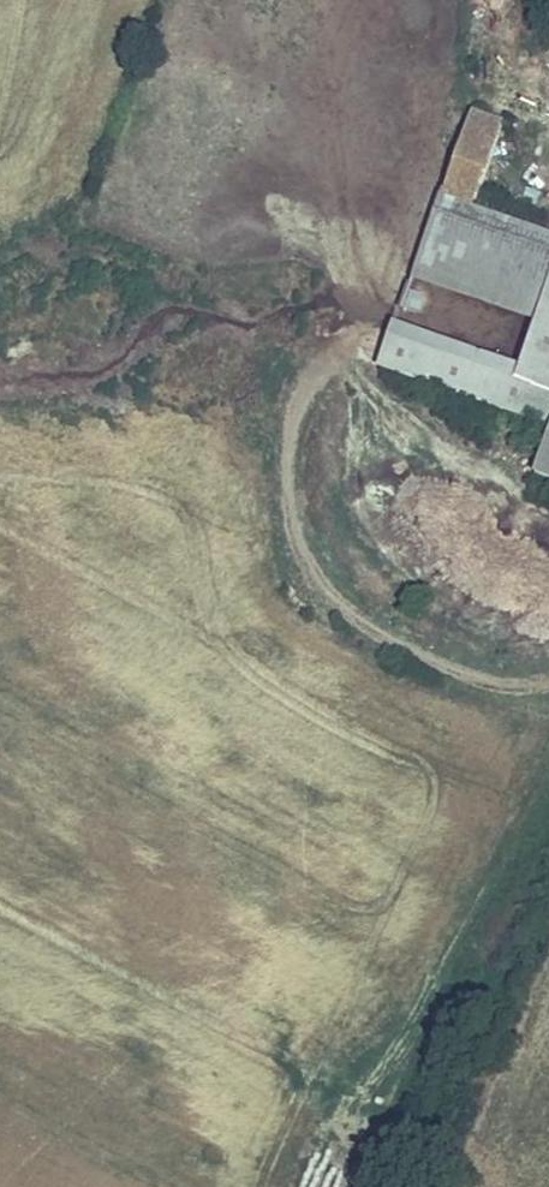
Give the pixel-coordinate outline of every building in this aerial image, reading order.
[(547,319),(527,374),(386,323),(370,367),(548,431),(548,427),(548,146),(461,115),(406,268),(547,319)] [(548,431),(532,475),(548,481),(548,427),(548,431)]
